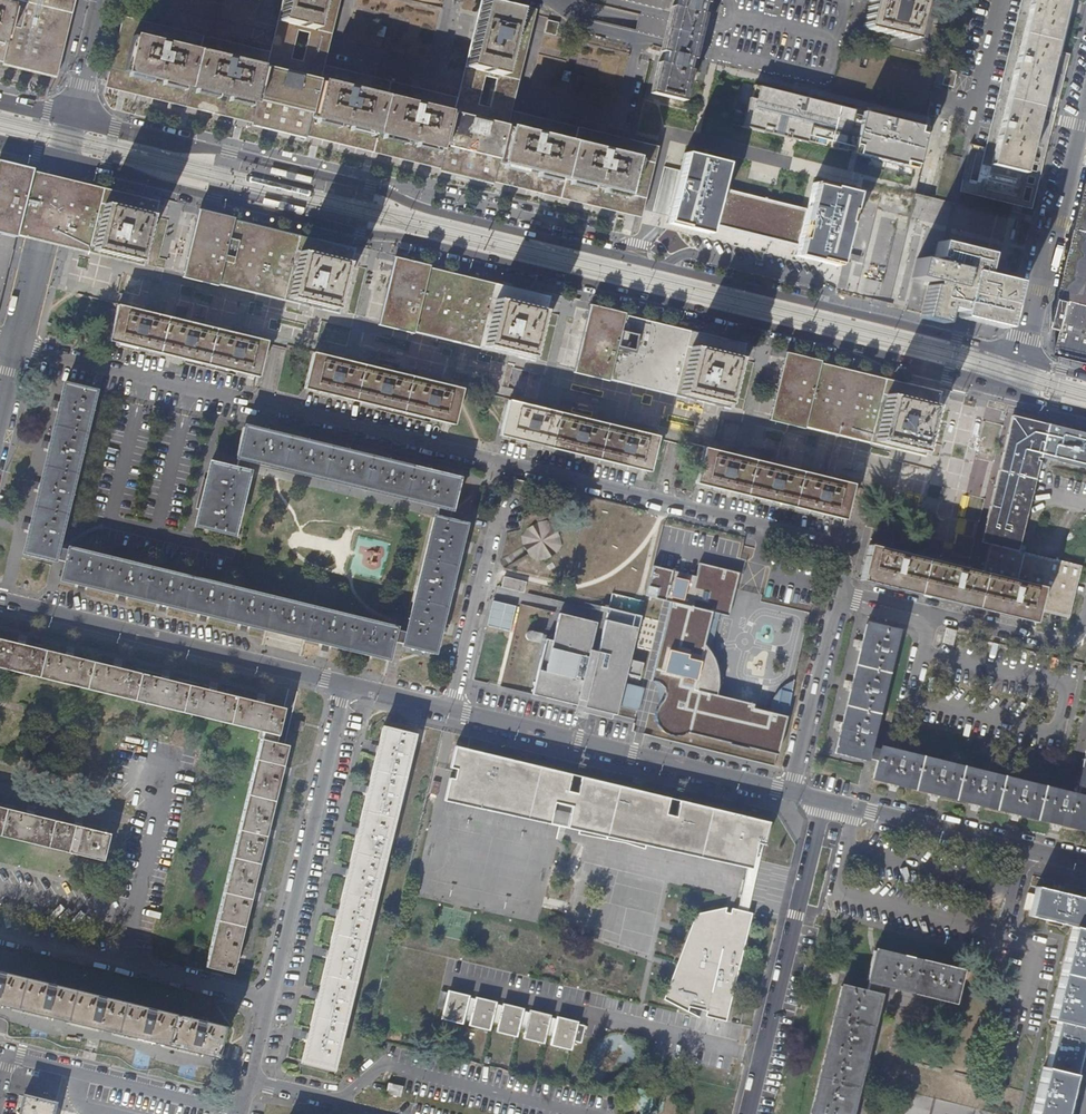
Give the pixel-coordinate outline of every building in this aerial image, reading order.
[(19,2),(12,0),(0,0),(0,48),(8,50),(9,46),(12,31),(19,2)] [(55,18),(59,0),(22,0),(21,2),(19,2),(12,31),(9,46),(24,50),(23,54),(44,60),(47,48),(55,18)] [(321,0),(290,0),(287,12),(307,17),(309,9),(318,11),(321,0)] [(707,0),(676,0),(674,7),(672,15),(664,51),(661,62),(653,95),(683,102),(691,71),(688,70),(691,59),(692,60),(703,14),(701,14),(704,3),(706,4),(707,0)] [(921,0),(870,0),(864,28),(912,39),(921,0)] [(1063,0),(1029,0),(1026,12),(1021,12),(1011,52),(1016,54),(1010,78),(1005,77),(995,117),(1000,119),(994,143),(992,143),(991,149),(986,164),(1020,173),(1063,0)] [(664,51),(672,15),(674,7),(671,6),(670,11),(665,30),(661,50),(664,51)] [(507,54),(514,26),(483,19),(482,25),(483,25),(476,56),(497,61),(499,52),(507,54)] [(555,36),(558,22),(549,20),(547,19),(544,33),(555,36)] [(256,109),(267,60),(133,28),(121,78),(150,85),(151,81),(169,85),(169,89),(209,99),(210,94),(229,99),(229,103),(256,109)] [(1031,210),(1069,55),(1054,51),(1023,173),(1020,173),(986,164),(991,149),(984,147),(972,195),(1031,210)] [(653,95),(661,62),(658,61),(650,94),(653,95)] [(954,87),(958,71),(945,69),(942,84),(954,87)] [(294,106),(301,77),(283,72),(276,102),(294,106)] [(454,105),(321,73),(309,123),(315,125),(336,130),(337,125),(357,130),(357,134),(364,136),(396,144),(397,139),(420,145),(419,148),(442,154),(454,105)] [(851,110),(744,83),(733,125),(841,152),(851,110)] [(926,129),(870,114),(860,155),(916,169),(926,129)] [(482,149),(489,120),(470,115),(464,145),(482,149)] [(631,201),(643,149),(510,117),(498,168),(523,175),(524,171),(545,176),(544,180),(585,190),(586,186),(606,191),(606,194),(631,201)] [(736,169),(687,157),(670,226),(856,271),(874,198),(813,183),(807,208),(731,190),(736,169)] [(1,167),(0,171),(0,228),(11,230),(44,239),(92,251),(144,265),(156,206),(56,181),(1,167)] [(346,262),(335,259),(301,251),(272,244),(207,228),(202,248),(195,275),(221,282),(290,298),(307,302),(335,309),(341,287),(346,262)] [(15,237),(0,233),(0,301),(6,275),(15,237)] [(979,276),(985,251),(934,239),(930,256),(936,258),(935,261),(916,255),(912,276),(931,280),(930,283),(927,283),(920,312),(920,316),(941,321),(942,318),(945,306),(998,320),(1007,283),(979,276)] [(530,356),(543,309),(511,301),(450,286),(403,276),(391,322),(400,324),(474,342),(530,356)] [(262,342),(191,325),(119,308),(111,339),(162,351),(254,373),(262,342)] [(727,404),(738,356),(703,347),(636,332),(598,322),(586,370),(602,374),(670,389),(727,404)] [(450,421),(457,390),(436,385),(315,355),(307,386),(450,421)] [(925,432),(932,403),(900,395),(860,385),(820,375),(793,369),(790,384),(781,416),(800,421),(847,432),(875,438),(921,449),(925,432)] [(371,624),(324,613),(321,612),(312,609),(207,584),(68,549),(68,551),(67,555),(55,552),(56,548),(60,531),(94,393),(65,386),(24,552),(65,563),(61,579),(237,622),(387,659),(391,642),(410,647),(432,653),(442,610),(453,567),(463,525),(447,521),(457,479),(398,464),(342,450),(245,427),(237,457),(238,457),(235,469),(210,463),(195,525),(232,534),(247,472),(246,472),(242,471),(245,459),(249,460),(438,507),(442,508),(439,519),(435,518),(434,518),(405,633),(404,637),(393,635),(394,630),(394,629),(371,624)] [(654,437),(601,424),(546,411),(509,403),(501,433),(551,445),(646,467),(654,437)] [(159,417),(161,411),(152,409),(150,415),(159,417)] [(1046,425),(1045,433),(1044,436),(1042,445),(1039,459),(1085,471),(1085,436),(1046,425)] [(1017,549),(1026,512),(1036,471),(1039,459),(1042,445),(1044,436),(1018,430),(1003,488),(992,530),(989,541),(1017,549)] [(851,485),(753,461),(706,450),(699,480),(722,486),(843,516),(851,485)] [(562,545),(560,535),(559,532),(555,526),(547,521),(538,523),(529,528),(524,534),(523,536),(523,544),(527,550),(529,552),(531,556),(535,558),(536,560),(546,559),(557,552),(562,545)] [(1081,565),(1034,553),(1017,549),(989,541),(981,573),(1022,584),(1041,588),(1036,607),(1069,615),(1081,565)] [(1022,584),(981,573),(954,567),(911,556),(869,545),(861,576),(891,583),(949,597),(1033,618),(1036,607),(1041,588),(1022,584)] [(1074,547),(1071,559),(1085,563),(1085,550),(1074,547)] [(697,576),(654,566),(647,595),(665,600),(673,602),(652,680),(657,681),(661,683),(665,689),(666,694),(665,700),(661,706),(658,710),(657,717),(659,726),(665,732),(673,735),(681,736),(688,732),(778,754),(787,717),(767,712),(755,709),(755,704),(718,695),(720,686),(720,676),(719,666),(715,654),(706,645),(714,612),(728,615),(740,573),(700,563),(697,576)] [(527,595),(529,584),(506,578),(504,589),(527,595)] [(511,634),(516,609),(494,604),(488,628),(511,634)] [(616,716),(627,675),(641,679),(644,663),(631,660),(642,617),(608,609),(598,653),(590,651),(596,623),(559,614),(552,641),(546,640),(538,671),(532,696),(553,701),(592,710),(616,716)] [(1025,785),(987,776),(945,766),(905,756),(868,747),(870,740),(877,711),(885,676),(895,634),(866,626),(857,662),(846,704),(835,752),(851,755),(877,762),(872,780),(891,785),(924,793),(960,802),(1018,816),(1081,831),(1085,809),(1085,750),(1084,757),(1077,785),(1079,786),(1075,797),(1061,793),(1025,785)] [(952,647),(955,632),(945,630),(942,645),(952,647)] [(24,645),(26,636),(19,634),(17,644),(24,645)] [(65,655),(24,645),(17,644),(0,640),(0,668),(24,674),(78,687),(120,698),(174,711),(222,723),(262,732),(254,767),(246,797),(236,838),(229,869),(222,896),(214,931),(205,967),(232,974),(235,961),(237,953),(243,930),(251,899),(252,892),(260,861),(266,837),(268,829),(271,815),(282,774),(283,767),(288,746),(276,743),(284,709),(264,704),(255,702),(237,698),(214,692),(207,690),(187,685),(168,681),(160,679),(141,674),(120,669),(113,667),(72,657),(65,655)] [(72,657),(74,647),(67,646),(65,655),(72,657)] [(120,669),(122,659),(115,657),(113,667),(120,669)] [(168,681),(170,671),(162,669),(160,679),(168,681)] [(214,692),(217,682),(210,680),(207,690),(214,692)] [(787,717),(795,680),(786,684),(779,690),(772,700),(767,712),(787,717)] [(264,704),(266,695),(257,693),(255,702),(264,704)] [(346,1008),(352,984),(354,976),(357,965),(361,946),(369,914),(377,882),(385,849),(393,817),(400,788),(406,762),(407,759),(412,736),(398,733),(382,729),(379,744),(378,747),(370,781),(360,821),(353,852),(345,886),(337,919),(330,947),(326,964),(324,969),(319,993),(313,1016),(307,1040),(302,1061),(314,1064),(332,1068),(335,1055),(340,1032),(346,1008)] [(456,770),(455,780),(451,779),(449,779),(449,780),(448,784),(446,793),(444,801),(447,802),(457,804),(476,808),(503,815),(528,820),(562,827),(594,835),(633,843),(673,852),(708,860),(751,869),(754,858),(757,844),(764,845),(766,836),(769,822),(758,820),(724,811),(688,804),(656,795),(622,787),(597,781),(562,772),(537,767),(507,759),(476,752),(465,749),(462,748),(455,747),(452,761),(450,769),(455,769),(456,770)] [(290,776),(292,769),(283,767),(282,774),(290,776)] [(34,816),(36,808),(28,806),(26,814),(34,816)] [(15,840),(103,861),(109,835),(82,828),(74,826),(42,818),(34,816),(26,814),(2,808),(0,808),(0,836),(15,840)] [(82,828),(84,819),(76,817),(74,826),(82,828)] [(275,839),(277,831),(268,829),(266,837),(275,839)] [(319,870),(321,854),(315,853),(313,869),(319,870)] [(751,908),(759,874),(748,871),(741,905),(751,908)] [(1085,1027),(1079,1026),(1085,1001),(1085,998),(1085,929),(1084,928),(1085,920),(1085,899),(1063,893),(1035,886),(1032,898),(1028,916),(1042,920),(1071,927),(1068,941),(1057,986),(1049,1020),(1055,1021),(1050,1040),(1044,1068),(1041,1067),(1037,1085),(1030,1113),(1061,1113),(1064,1104),(1071,1076),(1074,1076),(1080,1055),(1085,1027)] [(260,901),(261,894),(252,892),(251,899),(260,901)] [(731,999),(739,969),(746,941),(752,914),(741,912),(731,910),(730,915),(725,914),(726,909),(712,912),(700,915),(700,916),(696,917),(688,937),(681,956),(675,974),(666,997),(664,1002),(678,1009),(688,1014),(689,1009),(698,1011),(706,1013),(705,1018),(718,1021),(726,1023),(731,999)] [(856,1087),(868,1041),(878,997),(877,996),(880,984),(907,990),(952,1002),(959,972),(928,964),(874,950),(873,956),(864,992),(841,987),(835,1012),(828,1041),(819,1078),(810,1113),(850,1113),(856,1087)] [(244,963),(246,956),(237,953),(235,961),(244,963)] [(105,998),(47,984),(0,972),(0,1002),(18,1007),(72,1019),(119,1031),(166,1042),(205,1052),(215,1054),(222,1026),(164,1012),(105,998)] [(462,1023),(469,996),(450,991),(443,1018),(462,1023)] [(489,1030),(496,1002),(477,998),(471,1025),(489,1030)] [(517,1037),(523,1009),(504,1005),(498,1032),(517,1037)] [(544,1043),(551,1016),(531,1012),(525,1039),(544,1043)] [(573,1042),(577,1026),(559,1019),(552,1046),(571,1050),(573,1042)] [(581,1044),(585,1029),(577,1026),(573,1042),(581,1044)] [(400,1097),(402,1087),(388,1083),(385,1093),(400,1097)] [(658,1112),(659,1090),(639,1089),(638,1112),(658,1112)] [(53,1103),(43,1101),(24,1096),(20,1113),(51,1113),(53,1103)]
